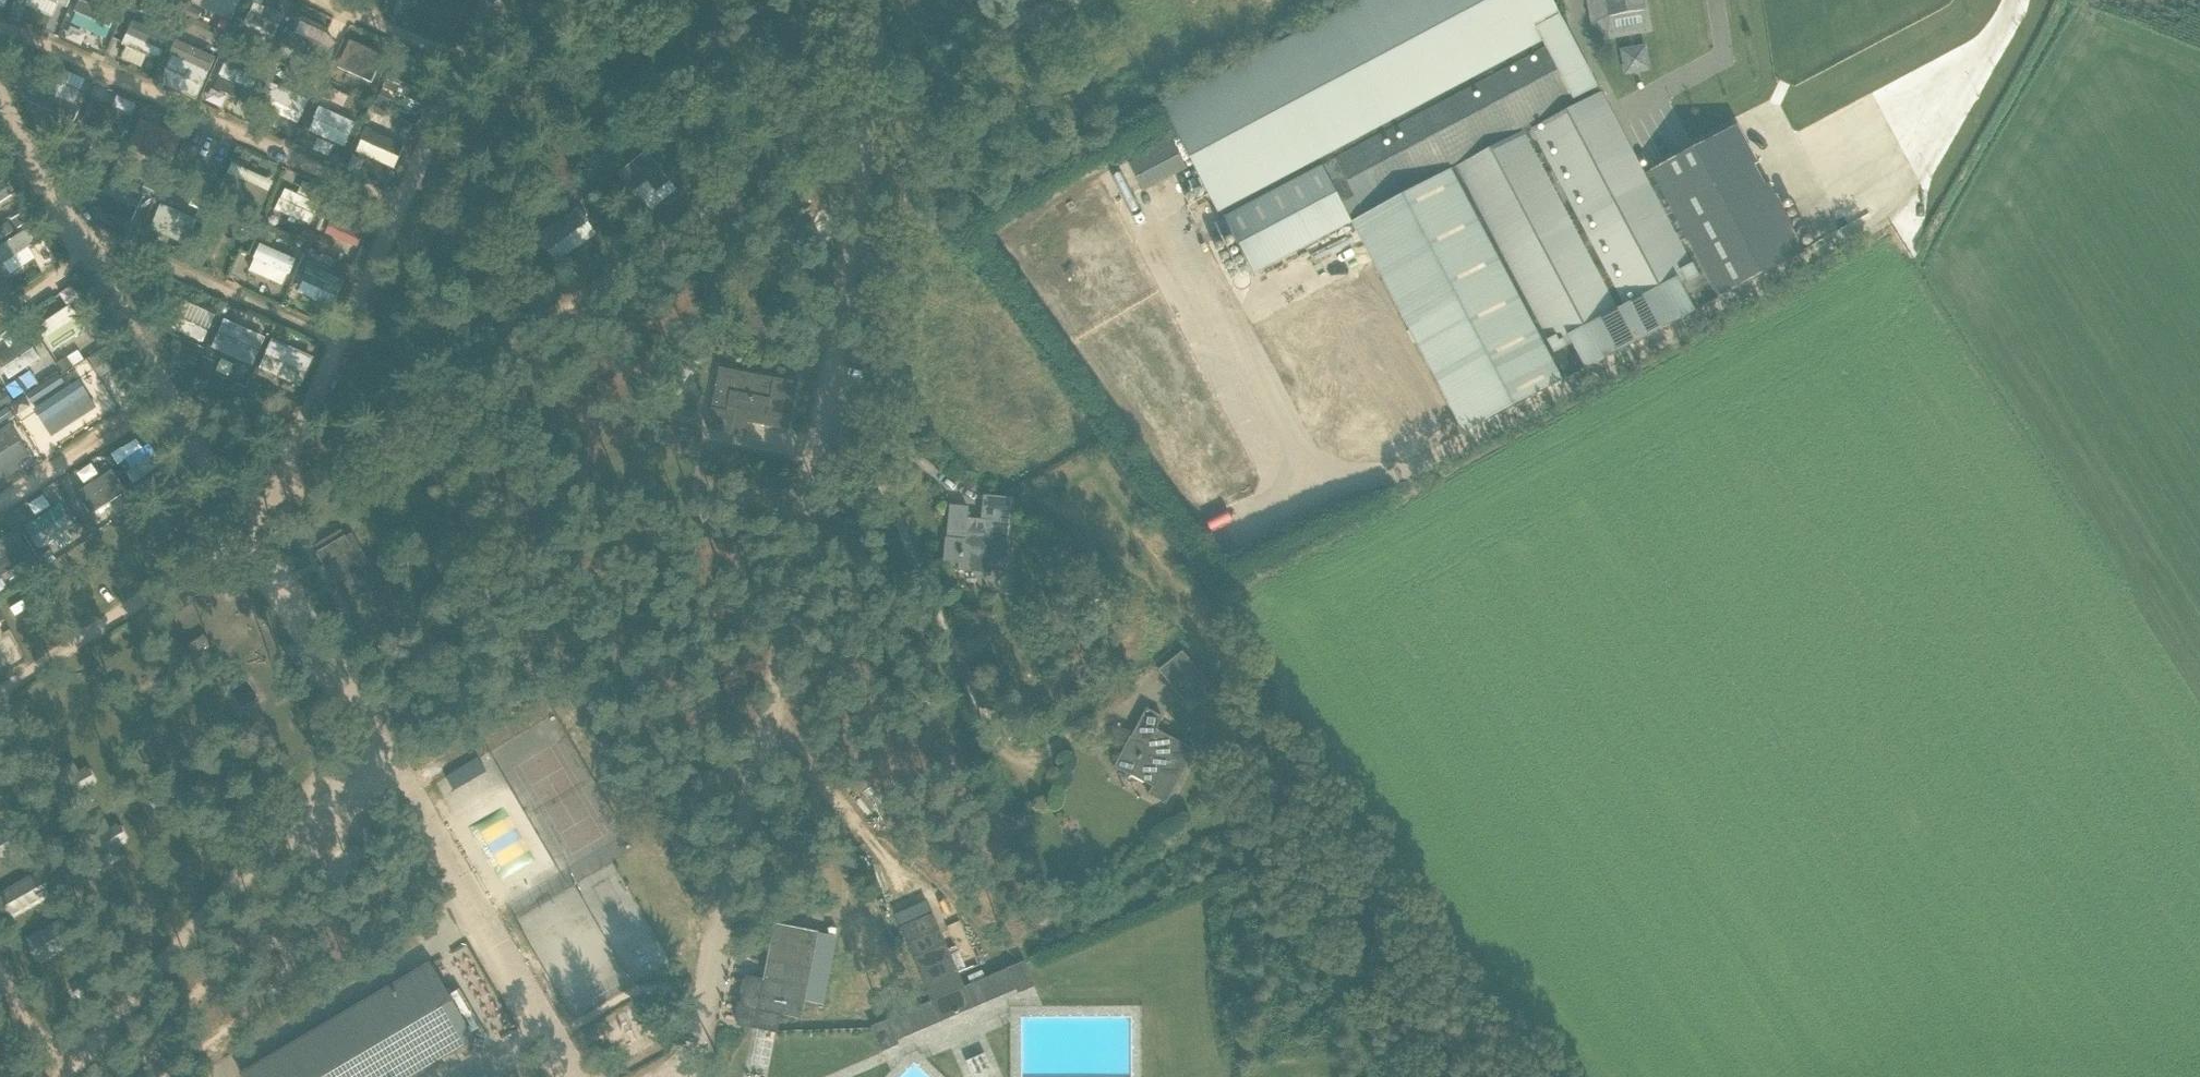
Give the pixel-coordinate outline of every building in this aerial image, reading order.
[(56,16),(64,0),(29,0),(28,3),(56,16)] [(193,2),(230,18),(235,6),(236,7),(239,0),(194,0),(193,2)] [(274,36),(283,13),(253,0),(244,24),(274,36)] [(418,6),(457,24),(467,1),(465,0),(421,0),(418,6)] [(1630,149),(1597,87),(1554,5),(1553,5),(1550,0),(1365,0),(1359,3),(1255,57),(1161,106),(1217,212),(1220,211),(1224,218),(1213,224),(1219,236),(1231,230),(1253,274),(1351,222),(1463,433),(1804,253),(1767,183),(1763,185),(1753,166),(1756,164),(1736,125),(1643,174),(1630,149)] [(1591,24),(1607,35),(1647,28),(1644,11),(1645,10),(1643,0),(1587,0),(1591,24)] [(81,2),(77,14),(92,19),(96,7),(81,2)] [(134,21),(123,44),(157,58),(167,37),(134,21)] [(351,37),(338,65),(375,82),(388,55),(351,37)] [(173,56),(167,69),(188,79),(202,85),(215,58),(178,41),(171,55),(173,56)] [(1648,43),(1621,44),(1623,70),(1649,69),(1648,43)] [(225,64),(214,88),(251,105),(262,81),(225,64)] [(35,88),(29,102),(74,122),(80,108),(73,105),(78,93),(53,81),(48,93),(35,88)] [(259,104),(300,119),(308,96),(268,81),(259,104)] [(92,99),(81,124),(120,142),(126,129),(125,129),(131,117),(92,99)] [(345,145),(356,120),(318,104),(308,130),(345,145)] [(135,133),(128,148),(168,166),(180,139),(166,133),(161,144),(135,133)] [(394,166),(399,155),(360,138),(355,150),(394,166)] [(1186,168),(1172,141),(1128,164),(1143,191),(1186,168)] [(644,155),(618,178),(633,196),(647,184),(657,196),(670,185),(644,155)] [(226,172),(267,191),(273,180),(232,161),(226,172)] [(277,197),(291,208),(308,186),(293,175),(277,197)] [(9,195),(1,181),(0,182),(0,200),(9,195)] [(97,191),(92,202),(132,220),(143,197),(108,181),(102,193),(97,191)] [(149,228),(186,243),(196,216),(160,202),(149,228)] [(336,209),(325,234),(356,246),(361,235),(366,222),(336,209)] [(35,240),(28,228),(0,244),(0,259),(9,274),(36,258),(28,244),(35,240)] [(284,284),(295,256),(260,241),(248,270),(284,284)] [(191,305),(187,318),(211,325),(214,312),(191,305)] [(70,306),(39,327),(54,349),(85,329),(70,306)] [(223,320),(211,348),(251,366),(258,351),(248,347),(254,334),(223,320)] [(0,356),(0,366),(1,368),(9,379),(39,359),(32,348),(31,348),(25,339),(0,356)] [(266,354),(259,369),(298,386),(301,384),(305,375),(305,371),(311,358),(281,345),(275,358),(266,354)] [(700,359),(690,353),(673,380),(682,386),(700,359)] [(105,358),(93,364),(105,387),(117,380),(105,358)] [(225,375),(229,364),(220,360),(210,384),(225,390),(230,377),(225,375)] [(709,429),(730,433),(733,419),(777,427),(779,418),(790,420),(797,383),(720,369),(709,429)] [(78,380),(35,409),(39,415),(38,417),(41,422),(44,423),(56,415),(63,426),(95,405),(78,380)] [(235,410),(230,400),(220,405),(225,415),(235,410)] [(0,432),(0,470),(27,453),(19,441),(20,440),(10,425),(0,432)] [(128,457),(142,479),(164,465),(150,443),(128,457)] [(90,485),(77,493),(90,514),(121,495),(110,477),(108,478),(107,475),(96,482),(96,481),(90,485)] [(960,569),(986,571),(987,565),(1005,567),(1012,499),(984,497),(981,520),(966,519),(967,508),(950,506),(947,538),(946,538),(944,561),(960,563),(960,569)] [(36,546),(75,523),(62,500),(23,523),(36,546)] [(0,540),(0,577),(30,558),(14,531),(0,540)] [(19,624),(43,612),(33,593),(9,605),(19,624)] [(1158,670),(1185,703),(1208,684),(1182,652),(1158,670)] [(1153,786),(1148,794),(1166,804),(1194,750),(1155,729),(1162,717),(1146,709),(1131,737),(1130,737),(1114,767),(1153,786)] [(48,777),(68,816),(103,798),(82,759),(48,777)] [(491,846),(516,836),(509,817),(483,828),(491,846)] [(80,856),(112,837),(101,819),(69,838),(80,856)] [(111,894),(140,870),(125,852),(96,876),(111,894)] [(922,1006),(872,1027),(880,1047),(882,1052),(898,1045),(892,1029),(936,1010),(941,1022),(973,1008),(968,996),(1012,977),(1019,993),(1035,987),(1033,983),(1025,963),(964,988),(933,915),(901,929),(932,1002),(922,1006)] [(736,1015),(739,1015),(737,1025),(776,1032),(779,1014),(801,1018),(817,933),(775,924),(763,981),(746,977),(741,1004),(738,1004),(736,1015)] [(473,1013),(458,989),(448,995),(429,964),(241,1074),(243,1076),(409,1076),(442,1058),(445,1064),(457,1056),(454,1051),(474,1039),(462,1019),(473,1013)] [(794,1053),(773,1051),(770,1076),(792,1076),(794,1053)]
